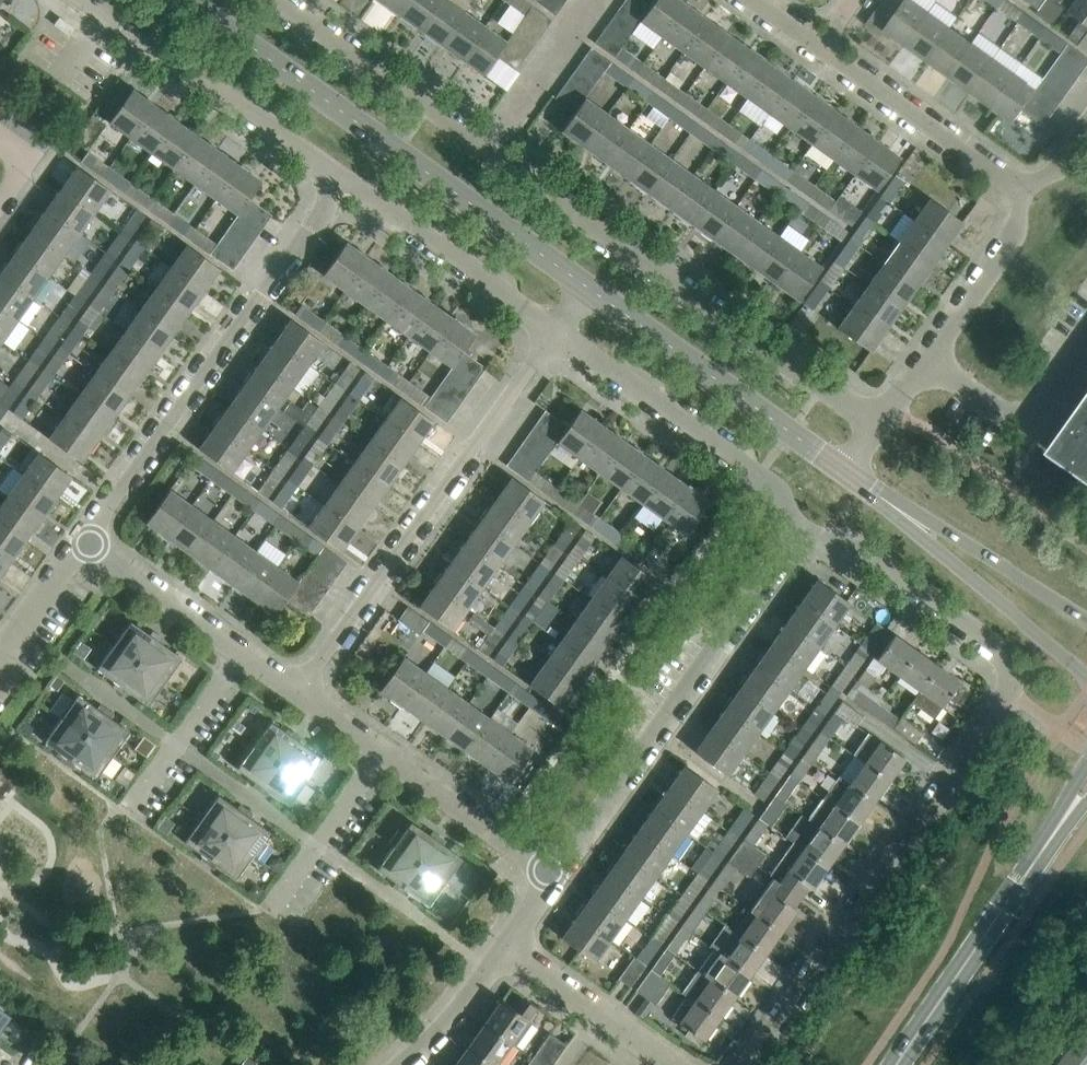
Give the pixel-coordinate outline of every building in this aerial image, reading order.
[(397,12),(406,0),(380,0),(386,4),(385,6),(396,14),(397,12)] [(438,0),(406,0),(397,12),(407,20),(406,22),(417,30),(418,28),(438,0)] [(463,11),(448,0),(438,0),(418,28),(429,35),(427,37),(438,45),(440,43),(463,11)] [(532,5),(524,0),(504,0),(525,15),(532,5)] [(559,0),(536,0),(555,14),(563,3),(559,0)] [(643,0),(624,0),(623,2),(643,16),(651,5),(643,0)] [(685,3),(681,0),(654,0),(651,5),(643,16),(640,19),(663,35),(685,3)] [(931,12),(914,0),(883,0),(867,23),(882,34),(886,29),(896,36),(895,38),(906,46),(907,44),(931,12)] [(1021,21),(1027,12),(1009,0),(1003,0),(999,6),(1005,10),(999,18),(1015,29),(1021,21)] [(1040,9),(1045,2),(1046,0),(1028,0),(1040,9)] [(1037,12),(1054,24),(1067,6),(1061,1),(1059,0),(1046,0),(1045,2),(1040,9),(1037,12)] [(1061,1),(1067,6),(1083,17),(1070,35),(1086,47),(1086,0),(1061,0),(1061,1)] [(643,16),(623,2),(616,12),(636,26),(640,19),(643,16)] [(684,51),(706,19),(685,3),(663,35),(684,51)] [(551,19),(534,7),(532,5),(525,15),(524,16),(544,30),(551,19)] [(461,58),(484,26),(463,11),(440,43),(461,58)] [(636,26),(616,12),(609,21),(629,35),(636,26)] [(929,59),(952,27),(931,12),(907,44),(929,59)] [(1037,44),(1048,28),(1027,12),(1021,21),(1041,35),(1035,43),(1037,44)] [(544,30),(524,16),(517,26),(537,40),(544,30)] [(705,66),(728,34),(706,19),(684,51),(705,66)] [(629,35),(609,21),(602,31),(622,45),(629,35)] [(495,56),(503,45),(506,42),(484,26),(461,58),(483,74),(495,56)] [(537,40),(517,26),(510,36),(530,50),(537,40)] [(950,75),(973,42),(952,27),(929,59),(950,75)] [(1062,54),(1070,43),(1048,28),(1037,44),(1058,59),(1062,54)] [(622,45),(602,31),(594,42),(614,56),(621,47),(622,45)] [(727,81),(750,49),(728,34),(705,66),(727,81)] [(510,36),(506,42),(503,45),(523,59),(530,50),(510,36)] [(972,90),(995,57),(973,42),(950,75),(972,90)] [(1070,43),(1062,54),(1085,70),(1086,67),(1086,55),(1070,43)] [(523,59),(503,45),(495,56),(515,70),(523,59)] [(610,61),(591,47),(583,58),(603,72),(605,69),(610,61)] [(643,63),(621,47),(614,56),(637,72),(643,63)] [(748,97),(771,65),(761,57),(762,55),(751,47),(750,49),(727,81),(748,97)] [(1085,70),(1062,54),(1058,59),(1054,65),(1077,81),(1085,70)] [(993,105),(1016,73),(995,57),(972,90),(993,105)] [(603,72),(583,58),(576,68),(596,82),(603,72)] [(632,77),(610,61),(605,69),(627,85),(632,77)] [(665,78),(643,63),(637,72),(658,88),(665,78)] [(770,112),(792,80),(782,72),(783,70),(772,63),(771,65),(748,97),(770,112)] [(1077,81),(1054,65),(1047,76),(1069,92),(1077,81)] [(596,82),(576,68),(569,78),(589,92),(596,82)] [(1023,109),(1031,98),(1038,88),(1016,73),(993,105),(1014,120),(1023,109)] [(1069,92),(1047,76),(1039,87),(1061,103),(1069,92)] [(654,92),(632,77),(627,85),(648,100),(654,92)] [(589,92),(569,78),(562,87),(582,101),(585,96),(589,92)] [(686,94),(665,78),(658,88),(680,103),(686,94)] [(791,127),(814,95),(803,88),(805,86),(794,78),(792,80),(770,112),(791,127)] [(582,101),(562,87),(554,98),(574,112),(582,101)] [(1061,103),(1039,87),(1038,88),(1031,98),(1053,114),(1061,103)] [(130,136),(153,104),(132,89),(109,121),(130,136)] [(669,116),(675,108),(654,92),(648,100),(652,103),(651,115),(658,120),(655,125),(660,129),(669,116)] [(813,143),(835,111),(825,103),(826,101),(815,93),(814,95),(791,127),(813,143)] [(707,109),(686,94),(680,103),(701,118),(707,109)] [(583,146),(607,112),(585,96),(582,101),(574,112),(561,130),(583,146)] [(1053,114),(1031,98),(1023,109),(1046,125),(1053,114)] [(151,151),(174,119),(153,104),(130,136),(151,151)] [(697,123),(675,108),(669,116),(691,131),(697,123)] [(729,124),(707,109),(701,118),(722,133),(729,124)] [(834,158),(856,126),(835,111),(813,143),(834,158)] [(605,161),(629,127),(607,112),(583,146),(605,161)] [(172,166),(195,134),(174,119),(151,151),(172,166)] [(718,138),(697,123),(691,131),(712,146),(718,138)] [(750,140),(729,124),(722,133),(744,149),(750,140)] [(855,173),(878,141),(856,126),(834,158),(855,173)] [(626,176),(650,143),(629,127),(605,161),(626,176)] [(194,181),(217,149),(195,134),(172,166),(194,181)] [(740,154),(718,138),(712,146),(735,162),(740,154)] [(772,155),(750,140),(744,149),(765,164),(772,155)] [(877,189),(900,157),(878,141),(855,173),(877,189)] [(646,193),(648,192),(672,158),(650,143),(626,176),(637,184),(635,186),(646,193)] [(215,196),(238,164),(217,149),(194,181),(215,196)] [(87,151),(80,161),(101,176),(109,166),(87,151)] [(762,169),(740,154),(735,162),(756,178),(762,169)] [(793,170),(772,155),(765,164),(787,180),(793,170)] [(668,209),(669,207),(693,173),(672,158),(648,192),(658,199),(657,201),(668,209)] [(239,165),(238,164),(215,196),(238,213),(241,209),(249,198),(261,181),(250,173),(251,171),(240,163),(239,165)] [(109,189),(77,166),(61,187),(94,210),(109,189)] [(129,181),(109,166),(101,176),(122,191),(129,181)] [(783,184),(762,169),(756,178),(777,192),(783,184)] [(815,186),(793,170),(787,180),(808,195),(815,186)] [(690,225),(691,223),(715,189),(693,173),(669,207),(680,215),(679,217),(690,225)] [(906,180),(897,173),(881,196),(890,202),(906,180)] [(150,196),(129,181),(122,191),(143,206),(150,196)] [(804,199),(783,184),(777,192),(798,208),(804,199)] [(836,201),(815,186),(808,195),(830,210),(836,201)] [(94,210),(61,187),(46,209),(79,232),(94,210)] [(713,238),(737,204),(715,189),(691,223),(702,230),(700,232),(711,240),(713,238)] [(172,211),(150,196),(143,206),(165,221),(172,211)] [(840,196),(836,201),(830,210),(852,226),(862,212),(840,196)] [(875,224),(890,202),(881,196),(865,217),(875,224)] [(272,214),(249,198),(241,209),(264,225),(272,214)] [(930,198),(914,220),(947,243),(954,232),(956,234),(963,223),(962,222),(962,221),(930,198)] [(826,215),(804,199),(798,208),(820,223),(826,215)] [(733,253),(757,219),(737,204),(713,238),(733,253)] [(135,207),(120,229),(129,236),(144,214),(135,207)] [(79,232),(46,209),(31,230),(63,253),(79,232)] [(264,225),(241,209),(238,213),(233,220),(256,236),(264,225)] [(193,226),(172,211),(165,221),(186,236),(193,226)] [(848,231),(826,215),(820,223),(842,239),(848,231)] [(859,245),(875,224),(865,217),(850,239),(859,245)] [(150,218),(134,240),(143,247),(159,224),(150,218)] [(755,268),(779,235),(757,219),(733,253),(755,268)] [(256,236),(233,220),(225,231),(248,247),(256,236)] [(931,264),(947,243),(914,220),(899,241),(931,264)] [(217,243),(193,226),(186,236),(210,253),(217,243)] [(114,257),(129,236),(120,229),(105,251),(114,257)] [(63,253),(31,230),(23,241),(21,240),(13,251),(15,252),(48,275),(63,253)] [(248,247),(225,231),(218,242),(240,258),(248,247)] [(776,283),(800,250),(779,235),(755,268),(776,283)] [(844,267),(859,245),(850,239),(835,260),(844,267)] [(128,268),(143,247),(134,240),(119,261),(128,268)] [(344,289),(367,257),(346,241),(323,274),(344,289)] [(916,286),(931,264),(899,241),(883,263),(916,286)] [(240,258),(218,242),(217,243),(210,253),(232,269),(240,258)] [(203,290),(219,268),(187,244),(171,266),(203,290)] [(822,266),(800,250),(776,283),(798,299),(822,266)] [(99,279),(114,257),(105,251),(89,272),(99,279)] [(15,252),(8,262),(6,261),(0,269),(0,274),(32,297),(48,275),(15,252)] [(366,305),(389,272),(367,257),(344,289),(366,305)] [(828,289),(844,267),(835,260),(819,282),(828,289)] [(113,289),(128,268),(119,261),(104,283),(113,289)] [(901,307),(916,286),(883,263),(868,284),(901,307)] [(205,291),(203,290),(171,266),(156,287),(188,311),(196,300),(198,302),(205,291)] [(84,300),(99,279),(89,272),(74,293),(84,300)] [(387,320),(410,288),(389,272),(366,305),(387,320)] [(0,274),(0,306),(17,318),(32,297),(0,274)] [(814,309),(828,289),(819,282),(804,303),(814,309)] [(98,311),(113,289),(104,283),(89,304),(98,311)] [(885,329),(901,307),(868,284),(853,306),(885,329)] [(173,332),(188,311),(156,287),(141,309),(173,332)] [(409,335),(432,303),(410,288),(387,320),(409,335)] [(68,322),(84,300),(74,293),(59,315),(68,322)] [(430,350),(453,318),(432,303),(409,335),(430,350)] [(103,315),(98,311),(89,304),(74,326),(83,332),(88,337),(103,315)] [(301,305),(295,314),(316,329),(322,320),(301,305)] [(0,306),(0,339),(1,340),(17,318),(0,306)] [(887,330),(885,329),(853,306),(837,327),(870,351),(878,339),(880,341),(887,330)] [(158,354),(173,332),(141,309),(125,330),(158,354)] [(53,343),(68,322),(59,315),(43,337),(53,343)] [(452,366),(455,362),(463,351),(474,336),(475,334),(464,326),(465,324),(454,316),(453,318),(430,350),(452,366)] [(323,342),(290,319),(275,340),(308,363),(323,342)] [(344,335),(322,320),(316,329),(337,344),(344,335)] [(67,354),(83,332),(74,326),(58,348),(67,354)] [(142,375),(158,354),(125,330),(110,352),(142,375)] [(365,350),(344,335),(337,344),(359,360),(365,350)] [(37,366),(53,343),(43,337),(28,359),(37,366)] [(308,363),(275,340),(260,362),(292,385),(308,363)] [(52,375),(67,354),(58,348),(43,369),(52,375)] [(387,366),(365,350),(359,360),(380,375),(387,366)] [(486,367),(463,351),(455,362),(478,378),(486,367)] [(144,377),(142,375),(110,352),(94,373),(127,397),(135,386),(137,387),(144,377)] [(22,387),(37,366),(28,359),(13,380),(22,387)] [(359,367),(351,361),(335,383),(343,389),(359,367)] [(292,385),(260,362),(252,373),(250,371),(243,382),(245,383),(277,406),(292,385)] [(455,362),(452,366),(447,373),(470,389),(478,378),(455,362)] [(408,381),(387,366),(380,375),(401,390),(408,381)] [(37,397),(52,375),(43,369),(28,391),(37,397)] [(373,377),(365,371),(349,393),(357,399),(373,377)] [(112,418),(127,397),(94,373),(79,395),(112,418)] [(470,389),(447,373),(439,384),(462,400),(470,389)] [(20,390),(22,387),(13,380),(0,398),(0,403),(7,408),(20,390)] [(430,397),(408,381),(401,390),(424,406),(430,397)] [(277,406),(245,383),(229,405),(262,428),(277,406)] [(328,410),(343,389),(335,383),(319,404),(328,410)] [(462,400),(439,384),(432,395),(454,411),(462,400)] [(21,418),(34,401),(37,397),(28,391),(12,412),(21,418)] [(342,421),(357,399),(349,393),(334,415),(342,421)] [(112,418),(79,395),(64,416),(96,440),(104,428),(106,430),(114,419),(112,418)] [(454,411),(432,395),(430,397),(424,406),(446,422),(454,411)] [(1076,411),(1075,410),(1068,420),(1069,421),(1049,449),(1086,476),(1086,396),(1076,411)] [(418,442),(433,420),(400,397),(385,419),(418,442)] [(312,432),(328,410),(319,404),(304,426),(312,432)] [(262,428),(229,405),(222,416),(220,414),(212,424),(214,426),(247,449),(262,428)] [(568,426),(545,409),(537,420),(560,437),(568,426)] [(578,457),(601,424),(580,409),(568,426),(560,437),(556,441),(578,457)] [(327,442),(342,421),(334,415),(318,436),(327,442)] [(81,461),(96,440),(64,416),(49,438),(81,461)] [(402,464),(418,442),(385,419),(370,440),(402,464)] [(560,437),(537,420),(529,431),(552,448),(556,441),(560,437)] [(599,472),(623,440),(601,424),(578,457),(599,472)] [(0,430),(0,449),(11,433),(2,426),(0,430)] [(247,449),(214,426),(198,448),(231,471),(247,449)] [(297,453),(312,432),(304,426),(288,447),(297,453)] [(552,448),(529,431),(521,442),(544,459),(552,448)] [(311,464),(327,442),(318,436),(303,458),(311,464)] [(404,465),(402,464),(370,440),(354,462),(387,485),(395,474),(397,475),(404,465)] [(621,488),(644,455),(623,440),(599,472),(621,488)] [(544,459),(521,442),(513,453),(536,470),(544,459)] [(282,474),(297,453),(288,447),(273,468),(282,474)] [(56,496),(71,475),(38,452),(23,473),(56,496)] [(216,469),(194,453),(188,462),(210,478),(216,469)] [(536,470),(513,453),(506,464),(528,481),(534,472),(536,470)] [(643,503),(666,470),(644,455),(621,488),(643,503)] [(296,485),(311,464),(303,458),(287,479),(296,485)] [(371,507),(387,485),(354,462),(339,483),(371,507)] [(266,496),(282,474),(273,468),(257,490),(266,496)] [(238,484),(216,469),(210,478),(231,493),(238,484)] [(663,518),(686,485),(666,470),(643,503),(663,518)] [(556,487),(534,472),(528,481),(550,496),(556,487)] [(55,497),(56,496),(23,473),(8,495),(40,518),(48,508),(50,509),(57,499),(55,497)] [(544,500),(511,476),(496,498),(529,521),(544,500)] [(280,507),(296,485),(287,479),(272,501),(280,507)] [(373,508),(371,507),(339,483),(324,505),(356,528),(364,517),(366,518),(373,508)] [(688,483),(686,485),(663,518),(686,534),(709,501),(698,493),(699,491),(688,483)] [(259,500),(238,484),(231,493),(253,509),(259,500)] [(578,503),(556,487),(550,496),(571,511),(578,503)] [(166,539),(168,537),(191,505),(169,489),(146,522),(157,530),(156,532),(166,539)] [(40,518),(8,495),(0,506),(0,522),(25,540),(40,518)] [(529,521),(496,498),(488,509),(486,508),(479,518),(481,519),(513,543),(529,521)] [(281,515),(259,500),(253,509),(274,524),(281,515)] [(599,518),(578,503),(571,511),(593,527),(599,518)] [(189,552),(212,520),(191,505),(168,537),(189,552)] [(341,550),(356,528),(324,505),(308,527),(341,550)] [(302,530),(281,515),(274,524),(296,539),(302,530)] [(621,534),(599,518),(593,527),(615,542),(621,534)] [(513,543),(481,519),(465,541),(498,565),(513,543)] [(571,519),(556,541),(565,547),(580,526),(571,519)] [(210,568),(234,535),(212,520),(189,552),(210,568)] [(25,540),(0,522),(0,555),(9,561),(25,540)] [(324,546),(302,530),(296,539),(317,555),(324,546)] [(600,542),(594,537),(595,536),(586,530),(570,551),(579,558),(586,548),(592,553),(600,542)] [(641,548),(621,534),(615,542),(635,557),(641,548)] [(232,583),(255,551),(234,535),(210,568),(232,583)] [(498,565),(465,541),(450,563),(483,586),(498,565)] [(549,569),(565,547),(556,541),(540,562),(549,569)] [(347,562),(324,546),(317,555),(316,557),(339,573),(347,562)] [(663,564),(641,548),(635,557),(657,572),(663,564)] [(253,599),(277,566),(255,551),(232,583),(253,599)] [(564,579),(579,558),(570,551),(555,573),(564,579)] [(9,561),(0,555),(0,574),(9,561)] [(638,600),(654,578),(621,555),(606,577),(638,600)] [(339,573),(316,557),(308,568),(331,584),(339,573)] [(534,590),(549,569),(540,562),(525,584),(534,590)] [(483,586),(450,563),(442,573),(440,572),(433,582),(435,584),(468,607),(483,586)] [(284,601),(292,590),(298,582),(277,566),(253,599),(264,606),(262,608),(273,615),(274,613),(275,614),(284,601)] [(331,584),(308,568),(300,579),(323,595),(331,584)] [(549,600),(564,579),(555,573),(540,594),(549,600)] [(623,621),(638,600),(606,577),(591,598),(623,621)] [(323,595),(300,579),(298,582),(292,590),(315,606),(323,595)] [(817,579),(802,600),(834,624),(850,602),(817,579)] [(468,607),(435,584),(419,606),(452,629),(468,607)] [(519,612),(534,590),(525,584),(509,605),(519,612)] [(315,606),(292,590),(284,601),(307,617),(315,606)] [(533,621),(549,600),(540,594),(525,615),(533,621)] [(608,642),(623,621),(591,598),(575,619),(608,642)] [(834,624),(802,600),(786,622),(819,645),(834,624)] [(450,636),(429,621),(407,605),(398,619),(419,634),(422,629),(443,645),(450,636)] [(504,633),(519,612),(509,605),(495,626),(504,633)] [(488,655),(504,633),(495,626),(493,628),(473,613),(468,620),(488,635),(479,648),(488,655)] [(518,643),(533,621),(525,615),(509,636),(518,643)] [(610,644),(608,642),(575,619),(560,641),(593,664),(600,653),(602,655),(610,644)] [(139,662),(159,635),(152,630),(149,634),(136,625),(131,621),(126,627),(126,626),(114,644),(139,662)] [(819,645),(786,622),(771,643),(804,667),(819,645)] [(870,649),(885,629),(877,623),(862,643),(870,649)] [(898,675),(916,650),(894,634),(877,658),(874,656),(857,680),(869,689),(877,677),(876,676),(884,665),(898,675)] [(163,644),(165,639),(159,635),(139,662),(165,681),(177,663),(181,657),(175,653),(163,644)] [(472,651),(450,636),(443,645),(465,660),(472,651)] [(502,665),(518,643),(509,636),(493,659),(502,665)] [(595,665),(593,664),(560,641),(545,662),(577,685),(585,675),(587,676),(595,665)] [(804,667),(771,643),(763,654),(761,653),(754,664),(755,665),(788,689),(804,667)] [(855,671),(870,649),(862,643),(847,665),(855,671)] [(119,690),(139,662),(114,644),(101,662),(97,668),(103,672),(116,682),(113,686),(119,690)] [(920,691),(938,665),(916,650),(898,675),(920,691)] [(493,667),(472,651),(465,660),(487,676),(493,667)] [(401,704),(424,672),(403,656),(380,689),(391,697),(390,699),(400,706),(401,704)] [(152,699),(165,681),(139,662),(119,690),(126,695),(129,691),(142,700),(148,704),(152,698),(152,699)] [(579,687),(577,685),(545,662),(529,684),(561,708),(570,696),(572,698),(579,687)] [(788,689),(755,665),(748,676),(746,674),(739,685),(740,686),(773,710),(788,689)] [(840,692),(855,671),(847,665),(831,686),(840,692)] [(938,665),(920,691),(912,702),(933,717),(948,697),(954,702),(965,687),(958,682),(959,681),(938,665)] [(515,682),(493,667),(487,676),(508,691),(515,682)] [(423,719),(446,687),(424,672),(401,704),(423,719)] [(881,698),(869,689),(857,680),(846,695),(871,713),(878,703),(881,698)] [(536,697),(515,682),(508,691),(530,706),(536,697)] [(773,710),(740,686),(733,697),(731,696),(723,707),(725,708),(758,731),(773,710)] [(824,714),(840,692),(831,686),(816,708),(824,714)] [(444,735),(467,702),(446,687),(423,719),(444,735)] [(87,736),(107,708),(100,703),(97,707),(84,698),(78,694),(74,700),(72,702),(67,698),(56,714),(61,717),(87,736)] [(558,713),(536,697),(530,706),(551,722),(558,713)] [(842,700),(822,727),(820,731),(827,737),(842,717),(851,724),(859,713),(842,700)] [(466,750),(489,718),(467,702),(444,735),(466,750)] [(898,721),(880,708),(881,706),(878,703),(871,713),(892,728),(898,721)] [(110,717),(113,713),(107,708),(87,736),(113,754),(125,737),(125,736),(129,730),(123,726),(110,717)] [(758,731),(725,708),(710,729),(742,753),(758,731)] [(809,735),(824,714),(816,708),(801,729),(809,735)] [(902,716),(898,721),(892,728),(913,744),(922,731),(902,716)] [(67,763),(87,736),(61,717),(49,735),(45,741),(51,745),(50,746),(63,755),(60,759),(67,763)] [(487,766),(511,733),(489,718),(466,750),(487,766)] [(279,763),(299,735),(292,730),(289,734),(276,725),(270,721),(266,727),(253,744),(279,763)] [(742,753),(710,729),(694,751),(727,774),(742,753)] [(794,757),(809,735),(801,729),(785,751),(794,757)] [(812,758),(825,740),(827,737),(820,731),(804,753),(812,758)] [(904,758),(880,740),(868,732),(853,753),(865,761),(889,779),(904,758)] [(532,749),(511,733),(487,766),(498,773),(496,775),(507,782),(508,781),(509,781),(532,749)] [(143,735),(134,748),(146,756),(155,744),(143,735)] [(303,744),(306,740),(299,735),(279,763),(305,781),(317,763),(321,757),(316,753),(303,744)] [(100,772),(113,754),(87,736),(67,763),(73,768),(76,764),(89,773),(90,773),(95,777),(100,772)] [(259,791),(279,763),(253,744),(241,762),(237,768),(243,772),(243,773),(256,782),(253,786),(259,791)] [(778,778),(794,757),(785,751),(770,772),(778,778)] [(797,779),(812,758),(804,753),(789,774),(797,779)] [(873,801),(889,779),(865,761),(849,783),(873,801)] [(292,799),(305,781),(279,763),(259,791),(266,795),(269,791),(282,800),(288,804),(292,799)] [(716,788),(684,765),(669,787),(701,810),(716,788)] [(763,800),(776,782),(778,778),(770,772),(754,794),(763,800)] [(788,791),(797,779),(789,774),(774,796),(781,801),(788,791)] [(873,801),(849,783),(839,776),(823,798),(833,805),(858,823),(873,801)] [(701,810),(669,787),(653,808),(686,831),(696,839),(708,823),(697,815),(701,810)] [(227,836),(247,808),(240,803),(237,808),(224,798),(218,794),(214,800),(201,818),(227,836)] [(786,804),(781,801),(774,796),(758,818),(766,824),(771,827),(786,804)] [(842,845),(858,823),(833,805),(824,819),(814,812),(808,820),(842,845)] [(250,817),(253,813),(247,808),(227,836),(252,854),(257,858),(267,844),(262,841),(265,837),(265,836),(269,831),(263,826),(250,817)] [(686,831),(653,808),(638,830),(671,853),(686,831)] [(744,808),(731,826),(728,829),(737,836),(753,814),(744,808)] [(827,866),(842,845),(808,820),(800,814),(784,835),(792,841),(827,866)] [(207,864),(227,836),(201,818),(188,835),(189,835),(184,841),(190,845),(190,846),(203,855),(200,859),(207,864)] [(752,844),(765,826),(766,824),(758,818),(736,849),(758,864),(765,854),(752,844)] [(419,863),(439,835),(432,830),(429,835),(416,825),(411,821),(406,827),(403,831),(398,828),(389,841),(393,845),(419,863)] [(722,857),(737,836),(728,829),(713,851),(722,857)] [(671,853),(638,830),(623,851),(655,874),(671,853)] [(443,844),(445,840),(439,835),(419,863),(445,881),(457,864),(457,863),(461,858),(455,853),(456,853),(443,844)] [(240,872),(252,854),(227,836),(207,864),(213,868),(216,864),(229,874),(230,873),(235,878),(240,872)] [(811,888),(827,866),(792,841),(790,846),(770,873),(780,880),(801,895),(808,885),(811,888)] [(399,891),(419,863),(393,845),(381,862),(377,868),(383,872),(383,873),(396,882),(393,886),(399,891)] [(758,864),(736,849),(712,882),(720,888),(735,866),(749,876),(758,864)] [(655,874),(623,851),(615,862),(613,860),(605,871),(607,873),(640,896),(655,874)] [(707,879),(722,857),(713,851),(698,872),(707,879)] [(432,899),(445,881),(419,863),(399,891),(406,895),(409,891),(422,901),(422,900),(428,905),(432,899)] [(691,900),(707,879),(698,872),(682,894),(691,900)] [(640,896),(607,873),(600,883),(598,882),(590,893),(592,894),(625,917),(640,896)] [(793,907),(801,895),(780,880),(765,900),(759,896),(750,909),(781,931),(796,909),(793,907)] [(705,910),(720,888),(712,882),(697,904),(705,910)] [(625,917),(592,894),(585,905),(583,903),(575,914),(577,916),(609,939),(625,917)] [(676,922),(691,900),(682,894),(667,916),(676,922)] [(690,931),(705,910),(697,904),(681,925),(690,931)] [(765,953),(781,931),(750,909),(735,931),(765,953)] [(609,939),(577,916),(561,937),(594,960),(609,939)] [(661,943),(676,922),(667,916),(652,937),(661,943)] [(674,952),(690,931),(681,925),(666,946),(674,952)] [(750,974),(765,953),(735,931),(720,952),(720,953),(750,974)] [(645,965),(661,943),(652,937),(636,958),(645,965)] [(659,973),(674,952),(666,946),(651,968),(659,973)] [(734,996),(750,974),(720,953),(720,952),(714,948),(698,970),(734,996)] [(630,986),(645,965),(636,958),(636,959),(634,957),(618,978),(630,986)] [(644,1018),(668,985),(657,976),(659,973),(651,968),(635,990),(646,997),(635,1011),(644,1018)] [(720,1017),(734,996),(698,970),(683,990),(688,994),(720,1017)] [(703,1039),(720,1017),(688,994),(672,1016),(689,1029),(685,1034),(699,1044),(703,1039)] [(501,999),(483,1024),(510,1043),(536,1007),(521,996),(513,1008),(501,999)] [(0,1009),(0,1027),(8,1015),(0,1009)] [(483,1024),(467,1047),(492,1064),(494,1064),(510,1043),(483,1024)] [(1057,1064),(1086,1064),(1086,1025),(1057,1064)] [(565,1045),(549,1034),(532,1058),(539,1063),(549,1064),(551,1064),(565,1045)] [(467,1047),(454,1064),(492,1064),(467,1047)] [(247,1055),(240,1064),(260,1064),(247,1055)]
